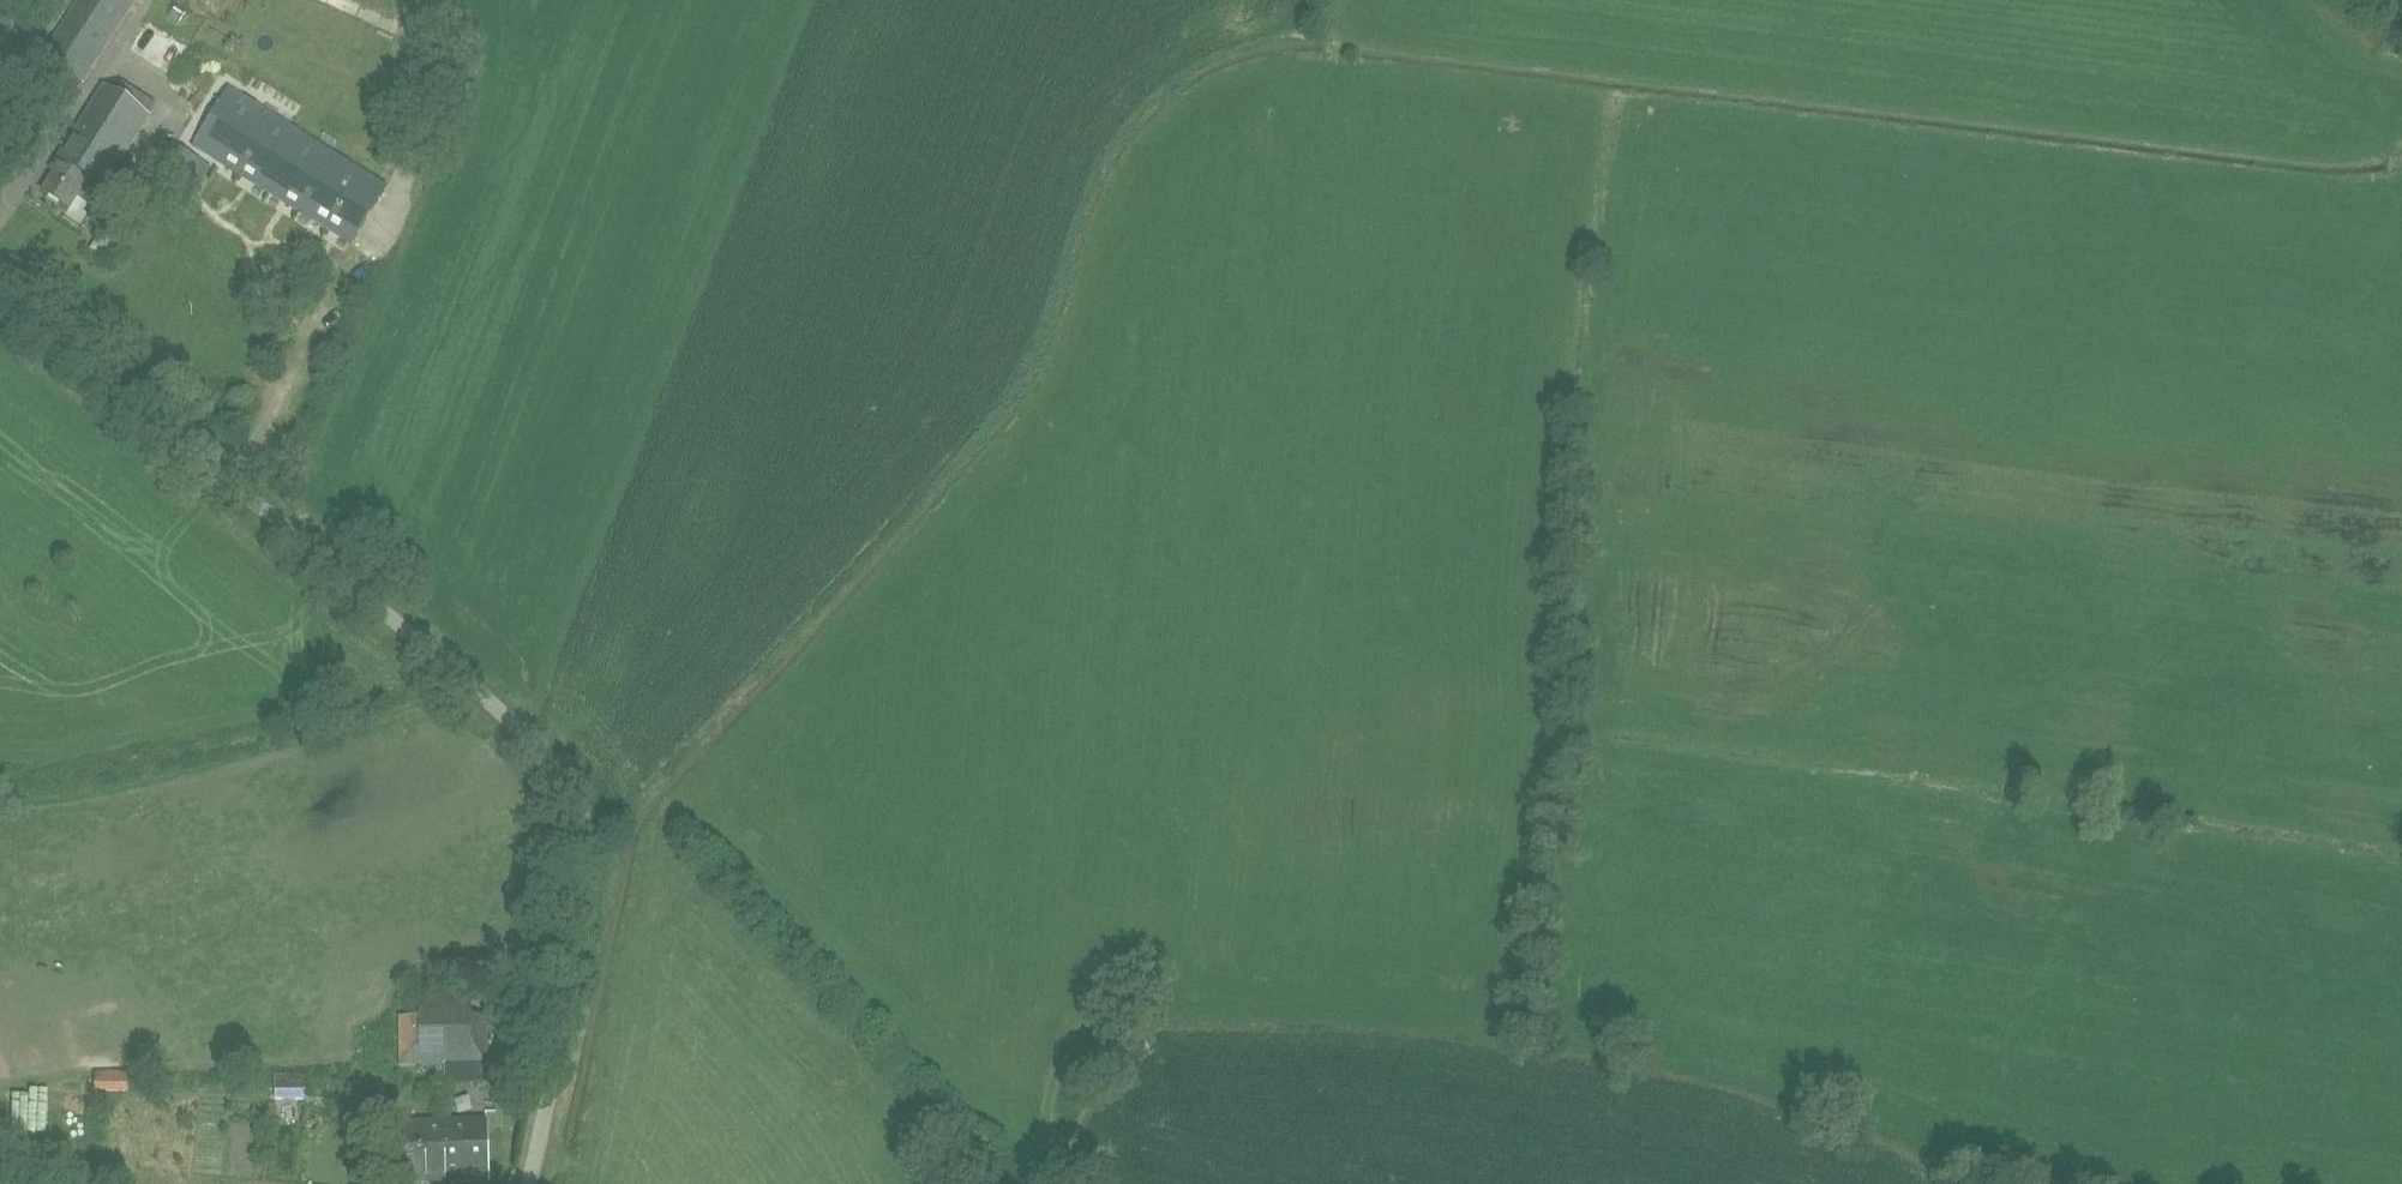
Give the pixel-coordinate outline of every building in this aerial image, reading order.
[(134,3),(129,0),(79,0),(43,56),(83,82),(134,3)] [(102,189),(149,116),(104,87),(50,172),(55,175),(42,195),(68,211),(77,196),(83,200),(93,184),(102,189)] [(193,146),(315,221),(353,245),(388,187),(229,89),(193,146)] [(185,198),(205,164),(178,148),(158,181),(185,198)] [(399,1066),(487,1066),(487,1017),(472,1017),(472,999),(419,999),(419,1017),(399,1017),(399,1066)] [(96,1094),(127,1094),(127,1072),(96,1072),(96,1094)] [(276,1102),(305,1102),(304,1075),(275,1075),(276,1102)] [(398,1183),(443,1182),(486,1181),(486,1122),(396,1124),(398,1183)]
